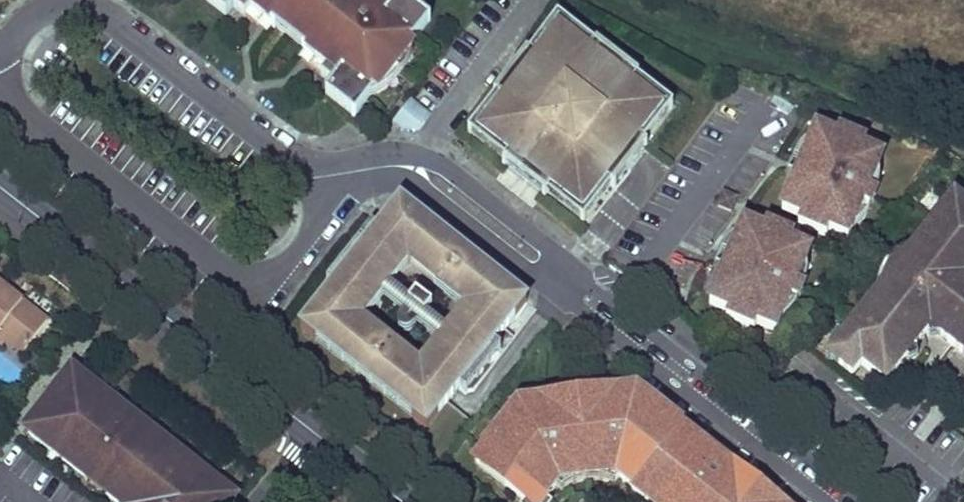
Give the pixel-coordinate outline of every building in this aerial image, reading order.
[(226,16),(233,7),(244,16),(245,15),(250,8),(264,19),(271,11),(278,16),(271,25),(305,51),(312,43),(319,49),(312,57),(326,67),(321,74),(320,75),(332,84),(325,93),(355,116),(366,102),(369,98),(415,39),(418,35),(429,21),(415,10),(403,0),(398,0),(393,7),(384,0),(379,0),(375,5),(368,0),(356,0),(354,2),(351,0),(205,0),(226,16)] [(271,25),(278,16),(271,11),(264,19),(250,8),(245,15),(266,31),(271,25)] [(590,52),(594,47),(557,18),(529,55),(534,59),(558,27),(590,52)] [(582,215),(606,184),(639,141),(663,109),(633,85),(590,52),(558,27),(534,59),(501,102),(477,133),(511,160),(537,126),(545,133),(538,141),(558,157),(565,149),(574,155),(572,158),(548,188),(582,215)] [(415,39),(369,98),(374,96),(378,94),(383,91),(387,88),(391,85),(394,81),(398,78),(400,75),(404,70),(406,65),(408,61),(411,56),(412,52),(414,47),(415,39)] [(321,74),(326,67),(312,57),(319,49),(312,43),(305,51),(300,58),(321,74)] [(636,80),(639,77),(595,44),(594,47),(590,52),(633,85),(636,80)] [(529,55),(526,53),(493,95),(496,98),(501,102),(534,59),(529,55)] [(636,80),(633,85),(663,109),(639,141),(644,145),(672,108),(636,80)] [(505,167),(511,160),(477,133),(501,102),(496,98),(468,134),(504,162),(502,165),(505,167)] [(417,137),(429,113),(405,101),(393,126),(417,137)] [(572,158),(574,155),(565,149),(558,157),(538,141),(545,133),(537,126),(511,160),(505,167),(542,196),(548,188),(572,158)] [(868,191),(881,159),(863,150),(865,144),(851,138),(837,132),(835,138),(816,130),(801,164),(805,166),(815,171),(810,182),(800,178),(796,176),(781,210),(800,218),(798,225),(812,231),(826,237),(828,230),(847,238),(861,206),(869,209),(872,202),(875,194),(868,191)] [(614,190),(647,147),(644,145),(639,141),(606,184),(611,188),(614,190)] [(805,166),(801,164),(796,176),(800,178),(805,166)] [(815,171),(805,166),(800,178),(810,182),(815,171)] [(583,224),(611,188),(606,184),(582,215),(548,188),(542,196),(544,199),(547,196),(583,224)] [(718,206),(731,211),(736,198),(723,193),(718,206)] [(947,217),(958,202),(953,199),(942,213),(947,217)] [(406,252),(423,231),(428,224),(409,209),(400,202),(378,230),(406,252)] [(960,279),(963,276),(963,274),(963,207),(958,202),(947,217),(942,213),(915,247),(908,256),(903,258),(900,259),(899,260),(896,262),(895,263),(893,266),(891,268),(890,268),(889,271),(887,274),(886,275),(885,278),(884,280),(883,283),(883,288),(876,296),(831,353),(842,361),(838,366),(851,376),(861,364),(881,380),(891,366),(896,370),(905,359),(916,346),(929,328),(932,324),(940,330),(937,334),(951,345),(962,354),(963,351),(963,282),(960,279)] [(326,282),(333,287),(378,230),(371,224),(326,282)] [(506,297),(511,290),(428,224),(423,231),(506,297)] [(743,224),(729,258),(733,260),(743,264),(738,276),(728,271),(724,270),(709,304),(728,312),(725,318),(739,324),(753,330),(756,324),(775,332),(789,300),(796,303),(799,295),(803,288),(795,284),(809,252),(790,244),(793,238),(779,232),(765,226),(762,232),(743,224)] [(494,343),(526,302),(511,290),(506,297),(423,231),(406,252),(378,230),(333,287),(300,328),(315,340),(320,333),(417,410),(411,417),(426,428),(459,387),(494,343)] [(900,259),(903,258),(908,256),(915,247),(910,248),(905,250),(901,252),(896,254),(892,257),(889,261),(886,264),(883,268),(880,273),(878,277),(877,282),(876,287),(876,296),(883,288),(883,283),(884,280),(885,278),(886,275),(887,274),(889,271),(890,268),(891,268),(893,266),(895,263),(896,262),(899,260),(900,259)] [(733,260),(729,258),(724,270),(728,271),(733,260)] [(738,276),(743,264),(733,260),(728,271),(738,276)] [(5,342),(22,355),(47,322),(0,284),(0,338),(5,342)] [(937,334),(940,330),(932,324),(929,328),(937,334)] [(411,417),(417,410),(320,333),(315,340),(411,417)] [(500,348),(494,343),(459,387),(466,392),(500,348)] [(838,366),(842,361),(831,353),(827,357),(838,366)] [(896,370),(891,366),(881,380),(885,383),(896,370)] [(46,402),(51,405),(34,427),(89,470),(85,475),(109,493),(113,488),(125,498),(126,501),(222,501),(230,492),(207,475),(203,479),(183,463),(186,458),(163,440),(159,445),(136,427),(140,422),(117,404),(114,409),(91,392),(95,387),(72,369),(46,402)] [(621,394),(622,401),(644,398),(647,400),(646,391),(621,394)] [(759,488),(647,400),(644,398),(622,401),(616,401),(615,394),(603,396),(603,403),(578,406),(552,409),(552,402),(539,404),(540,410),(534,411),(512,414),(510,417),(475,462),(526,501),(543,501),(555,486),(566,473),(607,468),(620,478),(650,501),(776,501),(759,488)] [(603,396),(577,399),(578,406),(603,403),(603,396)] [(578,406),(577,399),(552,402),(552,409),(578,406)] [(510,417),(512,414),(534,411),(533,404),(509,407),(510,417)] [(615,484),(620,478),(607,468),(566,473),(555,486),(562,491),(567,487),(572,484),(576,483),(581,481),(587,480),(591,480),(596,480),(601,480),(606,481),(611,483),(615,484)]
